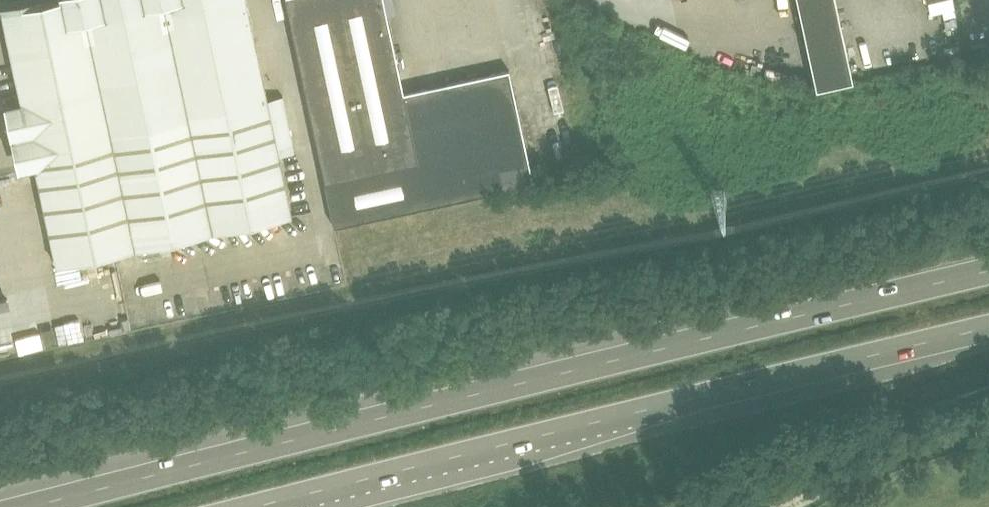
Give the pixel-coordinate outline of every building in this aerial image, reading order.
[(22,104),(9,107),(6,112),(9,127),(14,131),(21,163),(30,169),(35,168),(44,166),(47,161),(59,159),(62,154),(60,146),(111,135),(82,0),(48,0),(2,10),(15,69),(22,104)] [(111,135),(267,100),(246,0),(82,0),(111,135)] [(334,226),(533,183),(509,69),(404,91),(384,0),(285,0),(334,226)] [(816,87),(853,79),(835,0),(797,0),(816,87)] [(283,97),(267,100),(277,147),(293,143),(283,97)] [(44,166),(35,168),(56,266),(212,231),(292,214),(277,147),(267,100),(111,135),(60,146),(62,154),(59,159),(47,161),(44,166)]
